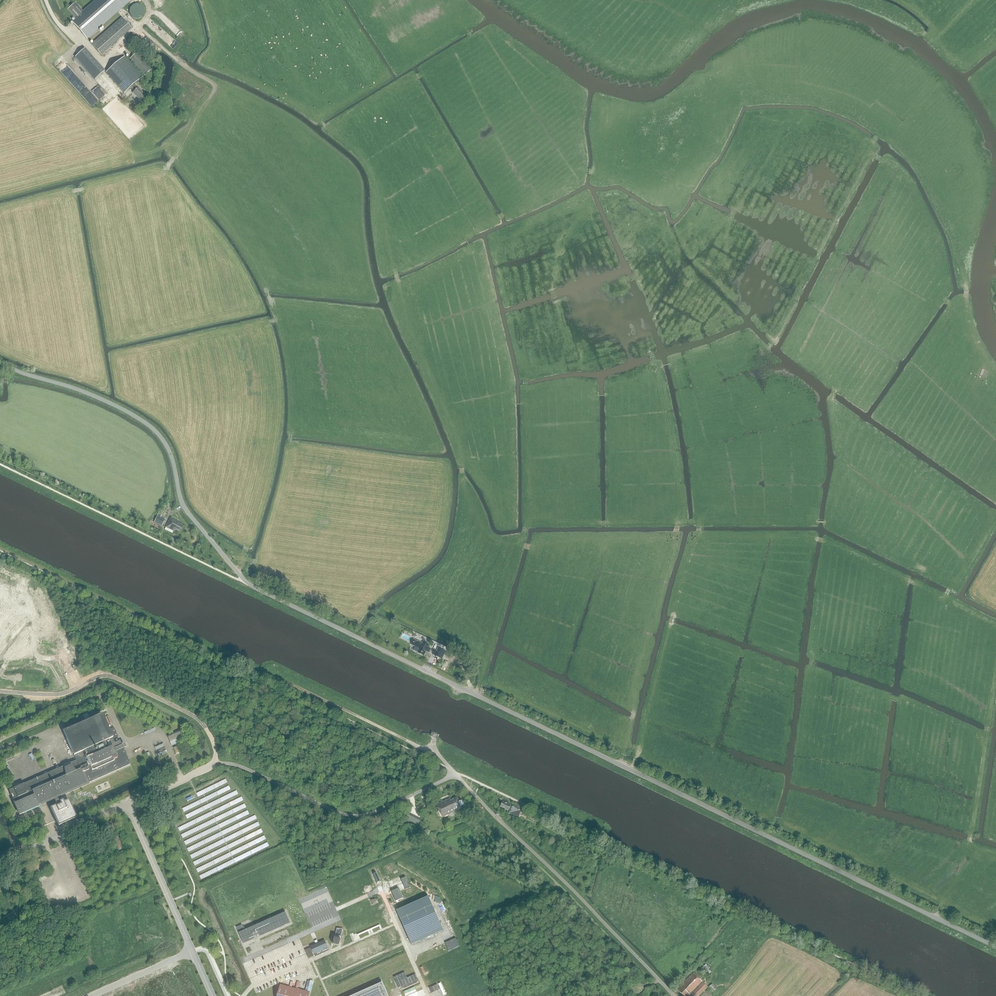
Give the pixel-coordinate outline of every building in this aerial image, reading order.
[(72,22),(86,38),(130,0),(97,0),(72,22)] [(144,11),(144,9),(144,8),(143,6),(143,5),(142,4),(141,3),(139,2),(138,2),(136,2),(134,2),(133,3),(132,4),(131,5),(130,6),(130,7),(129,8),(129,10),(129,11),(130,13),(131,14),(132,15),(134,16),(135,16),(136,17),(137,17),(140,16),(141,15),(142,14),(143,13),(144,12),(144,11)] [(91,45),(101,56),(131,29),(122,18),(91,45)] [(129,59),(144,76),(152,69),(137,52),(129,59)] [(105,73),(122,92),(124,94),(130,88),(134,91),(132,93),(140,101),(146,96),(138,87),(137,88),(134,85),(143,77),(124,56),(105,73)] [(86,97),(90,104),(106,95),(102,88),(86,97)] [(162,526),(165,519),(157,515),(154,522),(162,526)] [(174,531),(175,530),(179,532),(182,525),(177,523),(178,521),(170,517),(165,527),(174,531)] [(423,642),(422,643),(418,641),(414,640),(412,645),(415,647),(417,648),(420,649),(419,650),(420,650),(419,653),(423,655),(424,653),(425,653),(426,651),(429,653),(429,652),(428,652),(430,649),(427,648),(429,645),(423,642)] [(433,656),(439,659),(443,651),(437,648),(433,656)] [(76,816),(70,805),(68,800),(63,802),(62,800),(59,801),(57,797),(130,764),(119,741),(114,743),(101,714),(89,720),(86,713),(82,716),(84,720),(67,727),(68,729),(63,731),(76,760),(14,788),(12,789),(9,790),(19,814),(54,798),(57,806),(52,808),(59,824),(63,822),(66,821),(67,821),(67,820),(70,819),(76,816)] [(118,737),(114,728),(109,730),(113,739),(118,737)] [(167,735),(172,745),(187,738),(183,728),(167,735)] [(159,757),(167,753),(163,744),(155,747),(159,757)] [(6,771),(9,778),(12,777),(9,770),(9,769),(8,766),(7,766),(4,759),(1,760),(5,767),(4,768),(5,771),(6,771)] [(208,796),(183,807),(185,811),(210,800),(208,796)] [(456,798),(449,801),(453,810),(460,807),(460,806),(463,804),(461,799),(458,801),(456,798)] [(454,811),(453,810),(449,801),(447,802),(446,800),(442,802),(448,814),(454,811)] [(448,814),(442,802),(436,805),(442,817),(448,814)] [(502,802),(500,806),(504,808),(503,808),(508,811),(510,805),(506,803),(502,802)] [(218,809),(179,827),(181,830),(219,812),(218,809)] [(411,821),(413,816),(408,813),(405,818),(411,821)] [(192,855),(193,857),(208,850),(208,849),(205,850),(205,849),(202,850),(192,855)] [(43,859),(33,864),(37,873),(47,869),(43,859)] [(406,877),(401,879),(406,889),(410,887),(406,877)] [(397,888),(390,891),(394,901),(402,898),(397,888)] [(423,898),(396,910),(411,944),(434,934),(435,935),(437,934),(437,933),(443,930),(428,896),(423,898)] [(244,942),(293,925),(289,913),(245,928),(244,924),(238,926),(244,942)] [(339,946),(343,929),(337,928),(333,944),(339,946)] [(454,939),(443,944),(447,952),(458,947),(454,939)] [(314,958),(328,952),(327,949),(324,941),(310,948),(314,958)] [(305,950),(308,958),(313,956),(310,948),(305,950)] [(404,972),(393,977),(398,988),(401,987),(402,990),(419,982),(415,974),(407,978),(404,972)] [(707,987),(702,982),(693,972),(676,989),(684,995),(688,995),(691,993),(694,995),(699,995),(707,987)] [(277,995),(309,995),(310,992),(312,980),(310,980),(310,981),(309,986),(306,985),(305,991),(300,990),(298,989),(299,982),(297,981),(295,989),(280,985),(277,995)] [(382,982),(350,995),(388,995),(382,982)] [(439,990),(437,984),(429,988),(431,993),(439,990)] [(713,993),(717,989),(712,984),(708,988),(713,993)]
